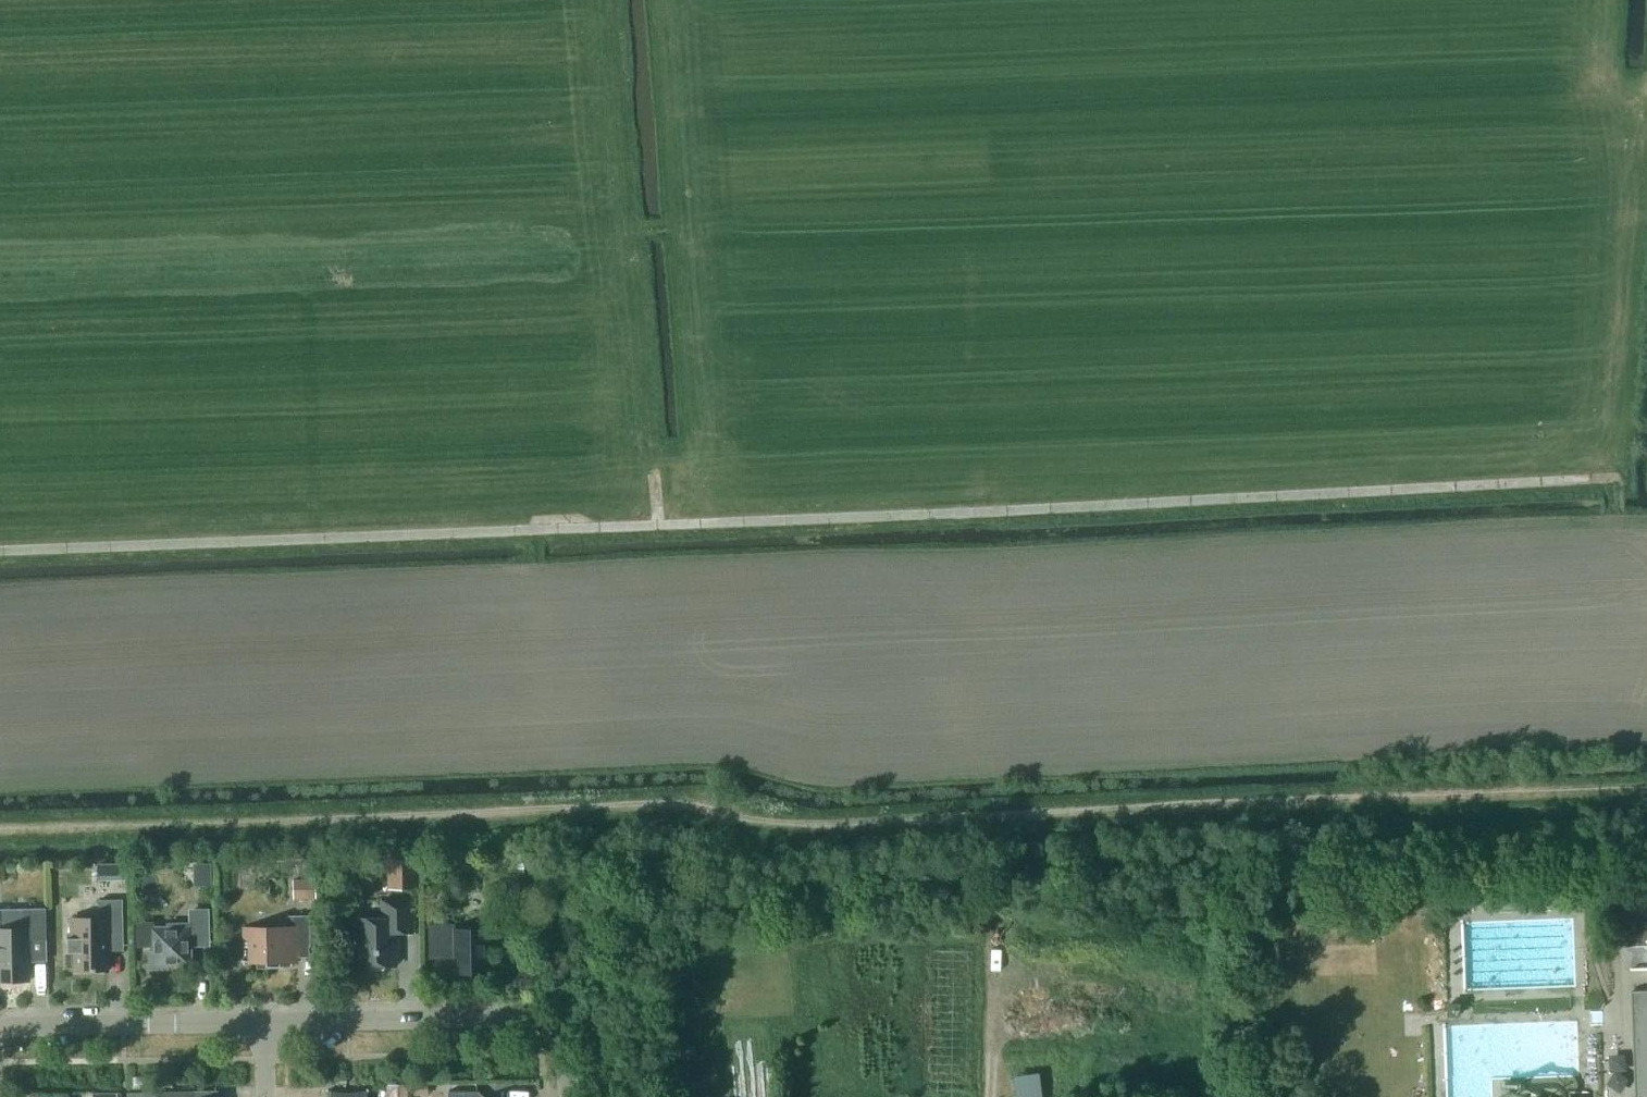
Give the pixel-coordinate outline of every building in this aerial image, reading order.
[(388,854),(389,889),(420,888),(419,854),(388,854)] [(317,898),(316,858),(304,858),(304,879),(292,879),(292,899),(317,898)] [(98,862),(99,880),(105,879),(128,879),(128,862),(105,862),(98,862)] [(194,863),(194,886),(212,885),(211,863),(194,863)] [(74,952),(74,970),(109,970),(108,938),(123,938),(123,899),(99,899),(99,917),(71,918),(71,937),(68,937),(68,952),(74,952)] [(399,932),(400,932),(413,932),(412,899),(382,900),(382,918),(352,919),(353,941),(357,941),(358,965),(395,964),(394,952),(397,952),(397,945),(394,945),(394,929),(397,929),(397,930),(398,931),(399,932)] [(1646,943),(1646,905),(1627,906),(1628,944),(1646,943)] [(30,980),(29,939),(46,938),(46,908),(24,908),(24,919),(8,919),(9,928),(0,928),(0,980),(30,980)] [(148,950),(149,969),(168,969),(168,965),(191,965),(191,942),(206,942),(205,911),(189,911),(190,923),(167,923),(167,926),(152,927),(152,922),(137,922),(137,945),(151,945),(151,950),(148,950)] [(286,915),(286,927),(240,927),(240,929),(242,929),(243,947),(249,947),(249,960),(241,960),(241,962),(266,961),(266,966),(280,966),(280,961),(296,961),(295,947),(311,946),(310,915),(286,915)] [(454,973),(487,972),(486,928),(455,929),(455,923),(428,924),(428,958),(445,958),(445,955),(454,955),(454,973)] [(1630,977),(1633,1096),(1646,1096),(1646,976),(1630,977)] [(1458,1004),(1448,1005),(1448,1014),(1459,1014),(1459,1013),(1458,1004)] [(1043,1061),(1018,1062),(1019,1096),(1044,1096),(1043,1061)] [(144,1087),(144,1076),(132,1076),(132,1088),(144,1087)] [(429,1095),(428,1082),(413,1082),(413,1095),(429,1095)] [(408,1083),(388,1084),(389,1096),(408,1096),(408,1083)] [(367,1091),(369,1090),(369,1088),(365,1090),(358,1091),(352,1092),(348,1092),(343,1092),(339,1091),(335,1091),(328,1089),(328,1091),(331,1091),(331,1096),(367,1096),(367,1091)]
